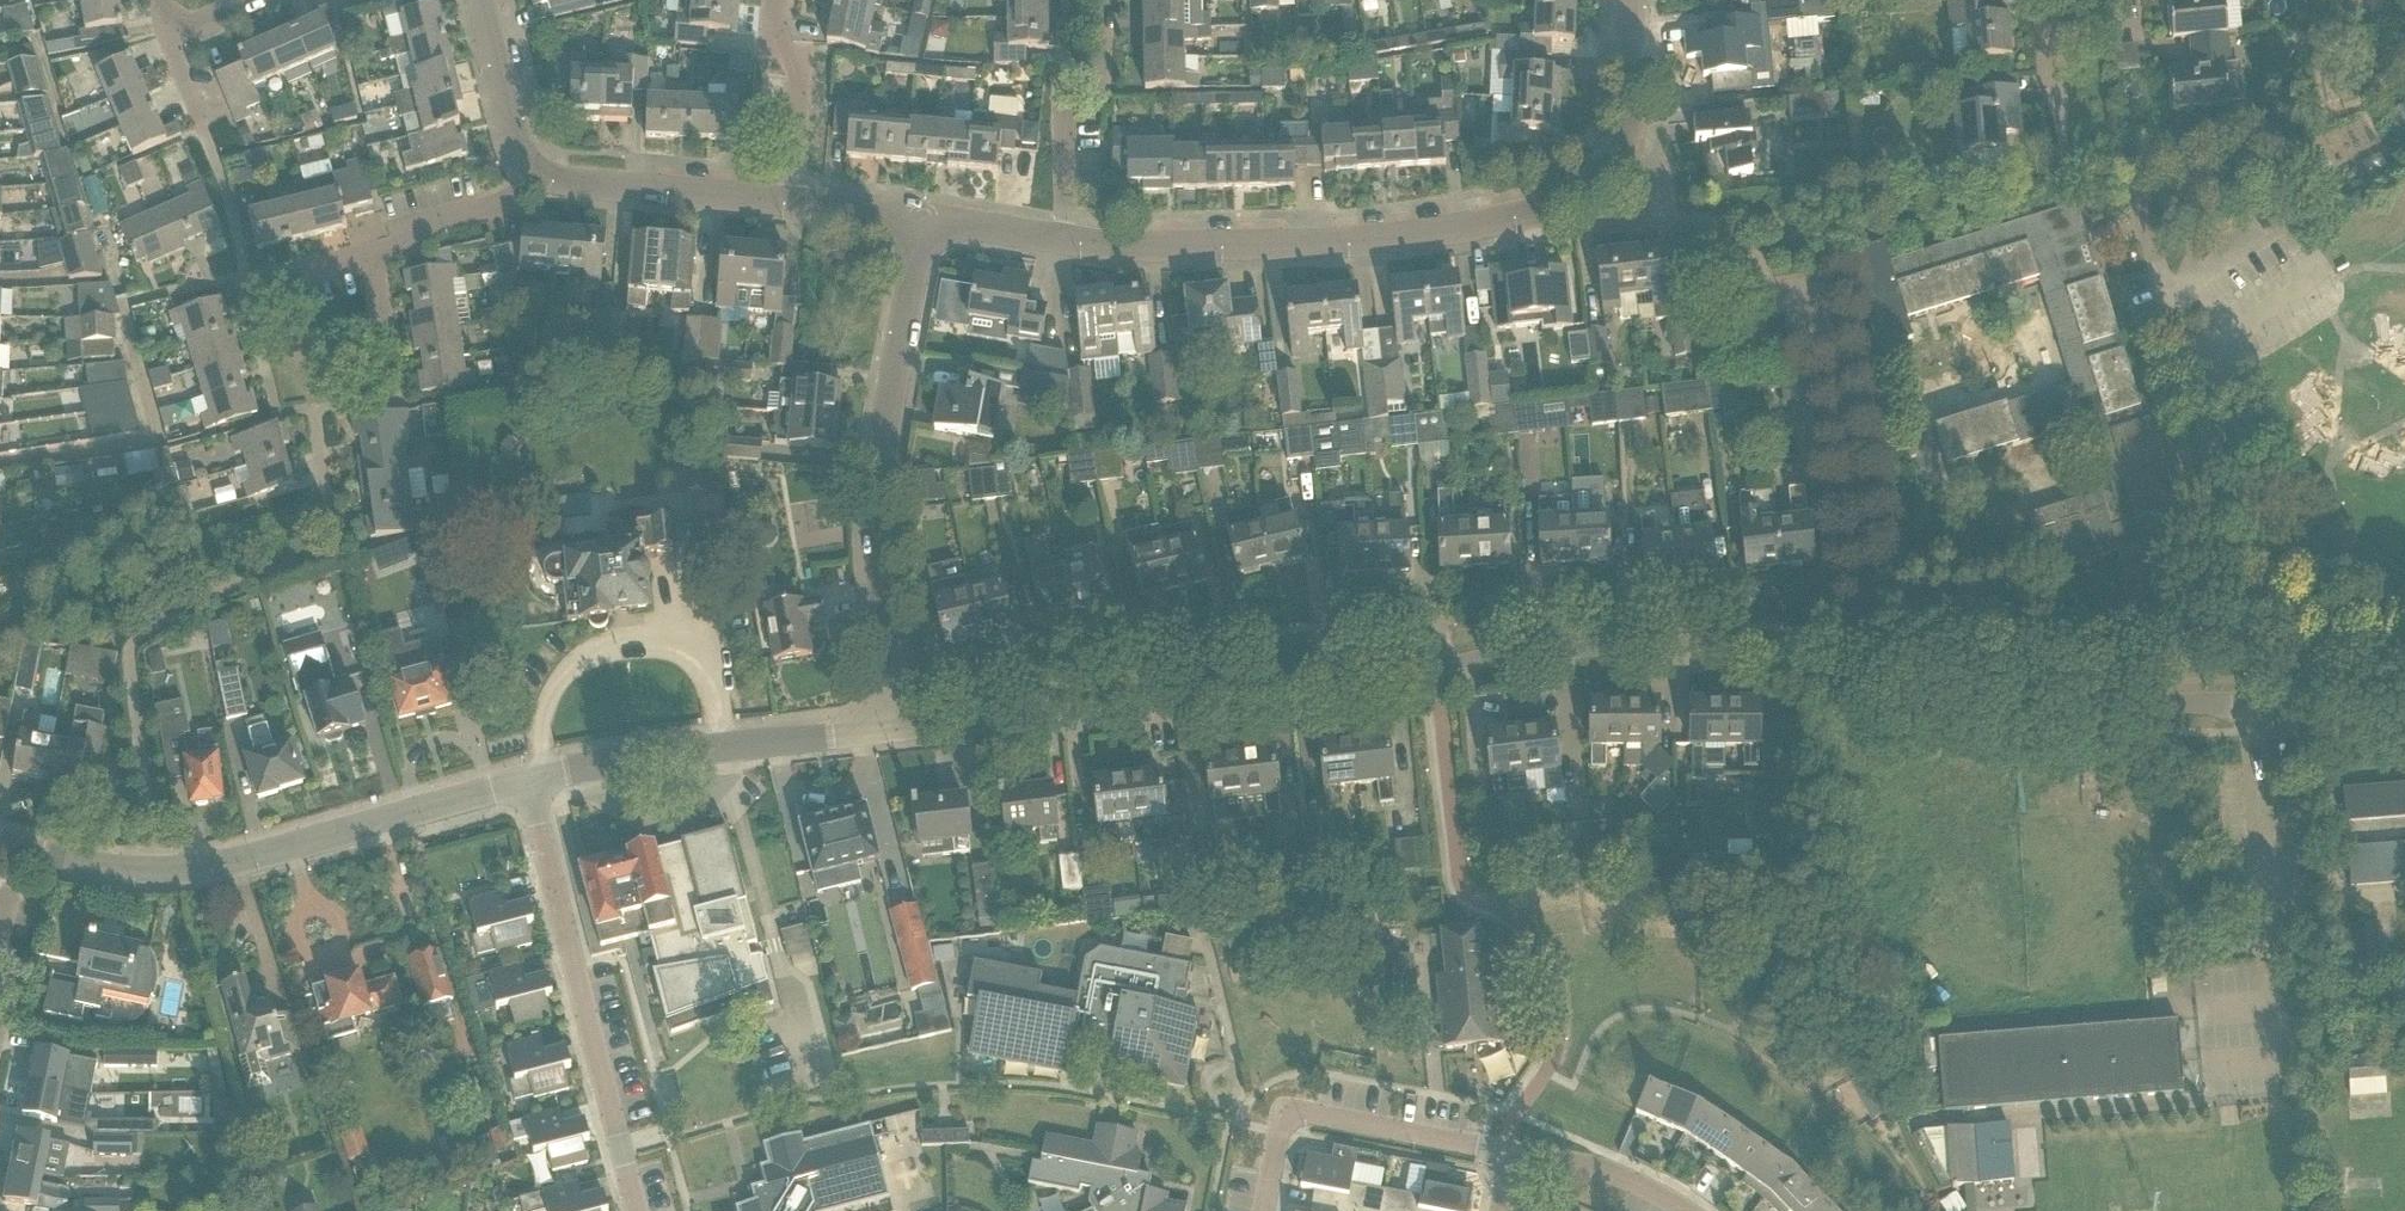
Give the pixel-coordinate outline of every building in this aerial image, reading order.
[(24,0),(7,0),(10,10),(25,5),(24,0)] [(534,7),(550,3),(553,18),(596,7),(594,0),(532,0),(534,7)] [(736,34),(739,4),(691,0),(690,19),(675,18),(673,44),(706,47),(707,32),(736,34)] [(823,27),(829,29),(826,43),(848,48),(871,53),(878,55),(885,27),(871,24),(874,9),(835,0),(829,0),(823,27)] [(874,9),(875,7),(869,6),(870,0),(835,0),(874,9)] [(912,17),(926,20),(931,0),(915,0),(912,17)] [(993,2),(1005,2),(1006,20),(1054,19),(1054,0),(993,0),(993,2)] [(1197,15),(1197,0),(1143,0),(1144,28),(1211,27),(1210,15),(1197,15)] [(1249,12),(1278,11),(1277,0),(1248,0),(1249,12)] [(1312,9),(1341,8),(1345,33),(1357,32),(1352,7),(1351,0),(1311,0),(1312,9)] [(1575,0),(1533,0),(1533,10),(1574,11),(1575,0)] [(1765,5),(1767,24),(1834,18),(1832,0),(1814,0),(1765,5)] [(1947,1),(1950,31),(1963,29),(1966,61),(1987,60),(2011,57),(2007,16),(2001,16),(1999,0),(1955,0),(1947,1)] [(2172,38),(2227,33),(2224,0),(2168,0),(2172,38)] [(80,39),(45,45),(48,56),(101,47),(98,29),(123,25),(119,1),(80,7),(84,31),(79,32),(80,39)] [(395,4),(382,7),(385,19),(402,15),(407,35),(390,39),(388,40),(388,41),(390,49),(445,35),(437,6),(412,12),(409,1),(395,4)] [(25,6),(25,5),(10,10),(3,10),(3,11),(0,11),(0,16),(3,16),(5,37),(35,33),(25,6)] [(335,24),(327,7),(327,6),(318,10),(321,17),(294,29),(309,63),(337,51),(326,28),(335,24)] [(1573,42),(1574,11),(1533,10),(1532,27),(1520,26),(1519,54),(1550,56),(1551,41),(1573,42)] [(1025,49),(1054,49),(1054,19),(1006,20),(1006,36),(992,36),(993,64),(1026,64),(1025,49)] [(1707,40),(1685,42),(1687,58),(1701,56),(1703,77),(1710,76),(1712,95),(1752,91),(1750,72),(1770,70),(1768,51),(1762,51),(1759,19),(1706,24),(1707,40)] [(933,21),(930,36),(938,38),(947,32),(949,25),(933,21)] [(294,29),(277,37),(270,22),(259,27),(281,75),(309,63),(294,29)] [(1458,40),(1486,35),(1484,24),(1456,29),(1458,40)] [(255,87),(281,75),(259,27),(249,32),(255,46),(238,54),(260,103),(262,102),(255,87)] [(1183,40),(1211,40),(1211,27),(1144,28),(1145,58),(1184,58),(1183,40)] [(1428,45),(1458,40),(1456,29),(1426,34),(1428,45)] [(2224,64),(2230,64),(2227,33),(2172,38),(2190,37),(2192,66),(2168,69),(2172,110),(2228,105),(2224,64)] [(1398,51),(1428,45),(1426,34),(1396,40),(1398,51)] [(400,78),(452,65),(445,35),(390,49),(392,57),(397,79),(400,78)] [(1367,56),(1398,51),(1396,40),(1365,45),(1367,56)] [(19,62),(11,64),(21,64),(35,59),(30,44),(15,49),(19,62)] [(1454,62),(1466,61),(1464,48),(1452,49),(1454,62)] [(390,49),(378,52),(380,60),(392,57),(390,49)] [(1550,56),(1519,54),(1499,53),(1497,81),(1511,82),(1510,100),(1558,102),(1560,70),(1531,69),(1531,55),(1550,56)] [(246,109),(260,103),(238,54),(243,67),(234,71),(231,66),(213,74),(235,123),(249,117),(246,109)] [(585,57),(581,57),(557,56),(556,88),(571,88),(570,117),(601,118),(603,69),(584,69),(585,57)] [(152,68),(137,75),(130,57),(96,72),(108,100),(157,79),(152,68)] [(1198,76),(1184,76),(1184,58),(1145,58),(1145,90),(1199,89),(1198,76)] [(11,64),(6,65),(16,98),(47,95),(35,59),(21,64),(11,64)] [(648,91),(649,60),(620,59),(620,70),(603,69),(601,118),(632,119),(633,90),(648,91)] [(1348,84),(1378,81),(1376,62),(1346,66),(1348,84)] [(404,93),(394,95),(398,110),(459,94),(452,65),(400,78),(404,93)] [(916,67),(887,65),(885,65),(885,75),(915,78),(916,67)] [(945,80),(946,70),(916,67),(915,78),(945,80)] [(666,81),(678,81),(678,68),(666,68),(666,81)] [(975,82),(976,72),(946,70),(945,80),(975,82)] [(1260,71),(1250,71),(1250,86),(1260,86),(1260,71)] [(1260,89),(1283,89),(1283,71),(1260,71),(1260,86),(1260,89)] [(147,96),(161,90),(157,79),(108,100),(120,128),(154,113),(147,96)] [(1459,140),(1457,117),(1454,79),(1440,79),(1441,98),(1427,98),(1429,124),(1412,125),(1415,166),(1445,163),(1444,142),(1459,140)] [(677,138),(680,87),(664,86),(663,98),(647,98),(646,137),(677,138)] [(739,87),(726,87),(721,86),(720,100),(708,99),(707,139),(737,140),(739,87)] [(689,99),(689,87),(680,87),(677,138),(707,139),(708,99),(689,99)] [(2014,91),(1954,96),(1959,153),(1961,153),(1963,175),(1963,177),(2011,173),(2010,171),(2008,149),(2002,149),(2000,134),(2018,132),(2014,91)] [(1370,129),(1352,130),(1355,170),(1385,168),(1380,93),(1378,93),(1379,115),(1369,116),(1370,129)] [(1412,125),(1393,127),(1391,93),(1380,93),(1385,168),(1415,166),(1412,125)] [(456,109),(463,107),(459,94),(398,110),(400,119),(417,115),(422,134),(413,136),(414,137),(454,127),(460,126),(456,109)] [(1233,106),(1262,105),(1262,95),(1233,96),(1233,106)] [(1171,107),(1203,107),(1203,96),(1171,97),(1171,107)] [(1203,107),(1233,106),(1233,96),(1203,96),(1203,107)] [(991,115),(1023,116),(1023,98),(992,97),(991,115)] [(1828,115),(1844,114),(1842,98),(1827,100),(1828,115)] [(1557,132),(1558,102),(1510,100),(1509,116),(1497,115),(1496,144),(1527,145),(1528,130),(1557,132)] [(42,131),(53,127),(45,102),(18,104),(25,132),(42,131)] [(863,120),(864,105),(836,103),(833,134),(848,135),(846,157),(877,160),(881,121),(863,120)] [(333,124),(357,119),(355,105),(331,109),(333,124)] [(304,130),(321,123),(315,111),(299,118),(304,130)] [(937,164),(943,111),(941,111),(939,127),(911,124),(907,163),(926,165),(927,163),(937,164)] [(967,168),(973,114),(943,111),(937,164),(947,165),(947,166),(967,168)] [(176,124),(161,130),(154,113),(120,128),(133,156),(181,135),(176,124)] [(1014,151),(1017,118),(973,114),(967,168),(997,171),(999,149),(1014,151)] [(1319,131),(1307,131),(1307,141),(1310,141),(1310,166),(1324,165),(1324,173),(1355,170),(1352,130),(1351,117),(1349,117),(1349,130),(1319,131)] [(1756,137),(1750,137),(1748,117),(1693,122),(1695,143),(1709,142),(1710,154),(1726,153),(1728,176),(1752,173),(1750,153),(1757,152),(1756,137)] [(907,163),(911,124),(881,121),(877,160),(907,163)] [(1310,141),(1307,141),(1307,131),(1307,125),(1279,126),(1279,147),(1263,147),(1264,188),(1294,188),(1294,166),(1310,166),(1310,141)] [(71,151),(61,154),(53,127),(42,131),(25,132),(33,159),(41,158),(73,156),(71,151)] [(411,153),(402,156),(405,171),(415,168),(467,155),(463,136),(457,138),(454,127),(414,137),(407,139),(411,153)] [(1173,143),(1154,143),(1153,129),(1112,130),(1112,168),(1127,168),(1127,183),(1142,183),(1142,190),(1174,190),(1174,148),(1173,149),(1173,143)] [(1461,146),(1475,146),(1475,129),(1461,129),(1461,146)] [(322,136),(307,140),(310,150),(324,147),(322,136)] [(1234,148),(1215,148),(1215,136),(1204,136),(1204,148),(1203,148),(1204,189),(1234,189),(1234,148)] [(1234,189),(1264,188),(1263,147),(1234,148),(1234,189)] [(1174,190),(1204,189),(1203,148),(1174,148),(1174,190)] [(248,178),(270,173),(264,149),(243,155),(248,178)] [(64,186),(80,180),(73,156),(41,158),(49,187),(64,186)] [(374,212),(370,195),(361,160),(346,164),(348,172),(334,175),(343,214),(354,211),(355,217),(374,212)] [(126,189),(143,183),(136,163),(118,170),(126,189)] [(191,168),(180,173),(185,184),(196,179),(191,168)] [(347,228),(343,214),(334,175),(313,181),(313,178),(304,181),(317,235),(347,228)] [(82,208),(88,208),(80,180),(64,186),(49,187),(56,211),(82,208)] [(287,242),(317,235),(304,181),(294,183),(299,202),(278,207),(287,242)] [(205,240),(222,232),(201,182),(186,189),(189,195),(176,201),(192,239),(202,234),(205,240)] [(1883,199),(1896,198),(1895,184),(1881,185),(1883,199)] [(182,243),(192,239),(176,201),(148,213),(167,256),(184,249),(182,243)] [(1849,254),(1848,254),(1877,350),(1878,349),(1913,339),(1907,320),(2038,279),(2071,386),(1934,428),(1942,454),(1952,486),(1954,486),(1978,479),(1972,460),(2084,426),(2088,439),(2081,442),(2094,483),(2097,482),(2100,494),(2029,516),(2046,572),(2047,576),(2118,554),(2125,577),(2120,578),(2132,616),(2142,649),(2178,638),(2174,626),(2186,623),(2163,550),(2154,521),(2152,515),(2177,508),(2150,419),(2141,422),(2137,408),(2140,407),(2122,350),(2119,351),(2115,337),(2118,336),(2100,280),(2100,279),(2097,280),(2093,266),(2095,266),(2091,252),(2084,229),(2076,204),(1931,249),(1889,262),(1883,243),(1849,254)] [(258,250),(287,242),(278,207),(249,214),(248,208),(237,210),(241,229),(252,227),(258,250)] [(60,241),(90,234),(82,208),(56,211),(51,211),(60,241)] [(149,264),(167,256),(148,213),(120,225),(136,263),(147,258),(149,264)] [(570,278),(574,231),(543,228),(542,241),(524,239),(523,239),(523,241),(490,249),(494,266),(500,287),(500,288),(519,283),(519,284),(554,288),(555,276),(570,278)] [(599,292),(605,234),(574,231),(570,278),(584,279),(583,291),(599,292)] [(67,280),(102,278),(89,235),(58,244),(58,241),(43,242),(46,272),(62,268),(67,280)] [(660,295),(665,239),(633,236),(627,307),(645,309),(646,294),(660,295)] [(689,313),(695,242),(665,239),(660,295),(671,296),(670,311),(689,313)] [(722,268),(718,311),(721,311),(749,313),(751,291),(755,247),(724,245),(722,268)] [(751,291),(749,313),(762,314),(774,315),(779,316),(780,316),(781,302),(781,299),(785,250),(755,247),(751,291)] [(1671,319),(1669,299),(1663,247),(1630,251),(1636,298),(1651,296),(1654,321),(1671,319)] [(1638,317),(1636,298),(1630,251),(1596,255),(1603,314),(1619,312),(1620,319),(1638,317)] [(465,280),(460,281),(458,265),(405,273),(407,292),(413,291),(415,302),(455,296),(467,294),(465,280)] [(1525,272),(1513,274),(1511,265),(1489,267),(1496,330),(1540,324),(1541,331),(1571,327),(1565,268),(1537,271),(1538,277),(1525,279),(1525,272)] [(485,290),(500,287),(494,266),(480,269),(485,290)] [(941,282),(936,313),(968,318),(1010,325),(1008,338),(1018,340),(1040,343),(1046,306),(1026,303),(1030,278),(1012,275),(1010,284),(975,278),(974,287),(941,282)] [(1464,340),(1459,300),(1457,276),(1424,280),(1431,336),(1446,335),(1447,342),(1464,340)] [(1429,337),(1431,336),(1424,280),(1390,284),(1398,347),(1414,345),(1412,324),(1427,322),(1429,337)] [(120,312),(116,300),(111,284),(77,286),(79,320),(106,318),(120,312)] [(1363,351),(1358,312),(1355,288),(1321,292),(1326,334),(1342,332),(1344,353),(1363,351)] [(1254,303),(1227,306),(1225,289),(1186,293),(1191,335),(1209,333),(1211,350),(1259,344),(1254,303)] [(1111,291),(1075,295),(1083,364),(1120,360),(1120,356),(1118,339),(1113,295),(1112,295),(1111,291)] [(1131,293),(1113,295),(1118,339),(1120,356),(1135,355),(1135,358),(1154,356),(1150,315),(1147,291),(1137,293),(1137,291),(1131,292),(1131,293)] [(1306,336),(1326,334),(1321,292),(1285,296),(1292,359),(1309,357),(1306,336)] [(459,326),(455,296),(415,302),(416,313),(411,314),(413,333),(459,326)] [(221,317),(227,315),(221,297),(169,313),(179,342),(225,328),(221,317)] [(481,324),(499,322),(498,311),(480,314),(481,324)] [(607,351),(611,313),(595,311),(591,349),(607,351)] [(2386,311),(2374,313),(2374,321),(2379,344),(2392,341),(2389,318),(2386,311)] [(627,314),(611,313),(607,351),(623,352),(627,314)] [(106,318),(79,320),(80,341),(114,339),(113,317),(106,318)] [(701,345),(703,320),(686,318),(682,368),(698,366),(699,360),(703,360),(704,365),(705,365),(704,362),(701,345)] [(1675,357),(1694,355),(1690,318),(1671,321),(1675,357)] [(718,363),(721,322),(703,320),(701,345),(704,362),(718,363)] [(490,347),(502,346),(499,322),(481,324),(483,334),(488,333),(490,347)] [(2391,325),(2392,332),(2393,341),(2395,355),(2395,356),(2396,356),(2404,354),(2404,328),(2403,323),(2391,325)] [(793,328),(778,326),(769,325),(766,366),(789,368),(793,328)] [(423,362),(462,357),(459,326),(413,333),(416,352),(422,351),(423,362)] [(233,337),(228,339),(225,328),(179,342),(179,343),(185,341),(194,370),(239,355),(233,337)] [(1603,366),(1610,365),(1606,330),(1587,332),(1591,367),(1592,367),(1592,372),(1604,371),(1603,366)] [(114,339),(80,341),(81,360),(91,359),(111,358),(115,358),(114,344),(114,339)] [(728,362),(746,363),(747,344),(728,344),(728,362)] [(1067,381),(1065,353),(1030,347),(1026,374),(1021,373),(1021,374),(1067,382),(1067,381)] [(1488,375),(1486,375),(1484,354),(1463,357),(1469,408),(1492,405),(1488,375)] [(239,375),(245,373),(239,355),(194,370),(203,399),(243,386),(239,375)] [(1153,405),(1177,403),(1172,355),(1149,358),(1153,405)] [(473,371),(464,372),(462,357),(423,362),(425,373),(419,374),(422,393),(475,385),(473,371)] [(1389,414),(1405,413),(1400,359),(1382,360),(1389,414)] [(1389,414),(1382,360),(1361,362),(1366,421),(1389,420),(1389,414)] [(129,362),(91,363),(91,385),(130,384),(129,362)] [(752,366),(718,363),(704,362),(705,365),(704,365),(707,378),(750,382),(752,366)] [(501,388),(515,386),(512,365),(498,367),(501,388)] [(151,382),(171,377),(169,368),(149,373),(151,382)] [(1074,420),(1095,418),(1089,370),(1068,372),(1074,420)] [(1784,403),(1811,400),(1807,370),(1757,376),(1759,392),(1782,389),(1784,403)] [(1308,414),(1299,414),(1294,371),(1277,373),(1284,432),(1312,429),(1337,426),(1336,414),(1308,417),(1308,414)] [(1505,373),(1488,375),(1492,405),(1509,403),(1505,373)] [(1064,406),(1067,382),(1021,374),(1017,398),(1064,406)] [(154,391),(173,386),(171,377),(151,382),(154,391)] [(2293,407),(2292,410),(2299,419),(2302,418),(2314,409),(2324,400),(2315,389),(2317,388),(2307,377),(2286,395),(2284,398),(2292,407),(2295,406),(2293,407)] [(1712,411),(1737,408),(1734,378),(1709,381),(1712,411)] [(1662,417),(1712,411),(1709,381),(1659,387),(1662,417)] [(1003,388),(992,386),(969,382),(966,394),(941,390),(934,429),(976,437),(979,419),(996,422),(1003,388)] [(792,383),(792,384),(779,383),(776,413),(789,414),(837,419),(840,387),(792,383)] [(251,395),(246,396),(243,386),(203,399),(207,413),(200,415),(204,430),(257,413),(251,395)] [(119,393),(124,433),(145,431),(140,390),(119,393)] [(1620,422),(1645,420),(1642,391),(1616,393),(1620,422)] [(1591,426),(1620,422),(1616,393),(1587,396),(1591,426)] [(1542,423),(1571,419),(1568,398),(1515,405),(1519,435),(1543,432),(1542,423)] [(1647,415),(1659,414),(1658,398),(1645,399),(1647,415)] [(1490,438),(1519,435),(1515,405),(1487,408),(1490,438)] [(443,438),(442,429),(439,406),(422,408),(426,440),(443,438)] [(163,428),(178,424),(174,407),(159,411),(163,428)] [(726,439),(728,409),(712,408),(722,459),(759,462),(761,441),(726,439)] [(2297,424),(2292,429),(2300,438),(2306,435),(2313,429),(2324,420),(2325,420),(2324,419),(2315,408),(2302,419),(2297,424)] [(410,440),(408,424),(406,410),(353,417),(355,437),(361,436),(363,447),(402,441),(410,440)] [(1418,446),(1444,443),(1440,413),(1415,417),(1418,446)] [(837,419),(789,414),(787,430),(775,429),(773,444),(834,449),(837,419)] [(1391,450),(1418,446),(1415,417),(1387,420),(1391,450)] [(1337,426),(1312,429),(1315,459),(1315,463),(1339,460),(1367,456),(1364,423),(1360,423),(1337,426)] [(283,445),(289,443),(283,424),(229,440),(234,455),(241,453),(245,467),(286,455),(283,445)] [(1287,462),(1315,459),(1312,429),(1284,432),(1287,462)] [(2293,447),(2290,450),(2298,459),(2300,458),(2305,455),(2323,440),(2322,440),(2314,429),(2296,444),(2293,447)] [(1924,431),(1900,439),(1916,492),(1943,484),(1935,457),(1932,458),(1924,431)] [(1197,471),(1223,469),(1219,439),(1194,441),(1197,471)] [(364,458),(359,459),(361,478),(407,472),(402,441),(363,447),(364,458)] [(1166,444),(1145,447),(1147,465),(1168,462),(1166,444)] [(1122,469),(1141,467),(1139,448),(1095,453),(1098,483),(1123,480),(1122,469)] [(2379,461),(2401,469),(2404,470),(2404,456),(2398,453),(2384,448),(2379,461)] [(169,449),(153,452),(153,453),(157,473),(161,472),(175,469),(173,464),(169,449)] [(1070,486),(1098,483),(1095,453),(1067,456),(1070,486)] [(971,454),(968,465),(988,463),(989,458),(971,454)] [(294,465),(289,466),(286,455),(245,467),(249,481),(243,483),(247,498),(299,484),(294,465)] [(2365,456),(2360,470),(2382,478),(2390,479),(2394,468),(2387,464),(2379,461),(2365,456)] [(429,469),(446,467),(444,457),(428,459),(429,469)] [(999,499),(1011,497),(1007,463),(995,464),(996,469),(999,499)] [(999,499),(996,469),(995,464),(993,464),(994,470),(967,473),(971,502),(999,499)] [(431,480),(447,478),(446,467),(429,469),(431,480)] [(155,489),(179,483),(175,469),(161,472),(157,473),(152,474),(155,489)] [(407,473),(418,471),(418,470),(407,472),(361,478),(364,497),(370,496),(371,507),(411,502),(407,473)] [(910,504),(936,501),(933,471),(907,474),(910,504)] [(1606,518),(1604,479),(1602,479),(1602,482),(1573,484),(1572,480),(1571,480),(1572,497),(1575,562),(1608,560),(1606,518)] [(835,481),(820,484),(822,498),(837,496),(835,481)] [(1780,566),(1813,562),(1804,488),(1786,490),(1790,518),(1775,520),(1775,523),(1780,566)] [(1473,521),(1453,522),(1451,492),(1437,493),(1441,569),(1475,567),(1473,521)] [(1775,520),(1774,520),(1770,492),(1738,496),(1746,570),(1780,566),(1775,523),(1775,520)] [(1408,571),(1407,547),(1404,494),(1388,495),(1389,511),(1372,512),(1373,530),(1375,573),(1408,571)] [(190,496),(175,500),(179,517),(194,513),(190,496)] [(1672,500),(1676,532),(1681,577),(1713,574),(1704,496),(1672,500)] [(1553,498),(1539,499),(1540,521),(1539,521),(1541,564),(1575,562),(1572,497),(1553,498)] [(1303,558),(1298,535),(1290,501),(1273,505),(1277,520),(1261,524),(1272,565),(1303,558)] [(1508,565),(1507,541),(1504,501),(1489,502),(1490,520),(1473,521),(1475,567),(1508,565)] [(370,538),(416,532),(411,502),(371,507),(373,518),(367,519),(370,538)] [(1372,512),(1371,513),(1370,502),(1341,504),(1342,509),(1337,510),(1341,575),(1375,573),(1373,530),(1372,512)] [(442,525),(463,518),(460,508),(439,515),(442,525)] [(1261,524),(1260,524),(1257,509),(1224,516),(1238,573),(1272,565),(1261,524)] [(1676,532),(1656,535),(1653,516),(1639,518),(1647,581),(1681,577),(1676,532)] [(676,550),(674,526),(673,522),(635,526),(636,535),(629,536),(630,544),(598,548),(598,551),(563,555),(563,557),(555,557),(552,558),(548,560),(546,561),(544,564),(543,567),(543,570),(544,573),(544,575),(545,577),(547,579),(548,581),(550,582),(553,583),(555,584),(557,584),(560,584),(561,586),(563,586),(567,623),(589,620),(589,622),(589,623),(590,625),(591,626),(592,628),(594,629),(595,629),(597,630),(598,630),(600,630),(602,629),(603,629),(605,628),(606,626),(607,625),(608,623),(608,622),(608,620),(608,618),(612,618),(611,612),(648,608),(645,587),(646,585),(647,583),(648,581),(648,579),(648,576),(647,574),(646,572),(645,570),(643,568),(641,554),(676,550)] [(1173,589),(1206,581),(1192,523),(1159,531),(1160,532),(1173,589)] [(432,528),(371,552),(378,572),(406,561),(405,557),(438,544),(435,534),(432,528)] [(1140,596),(1173,589),(1160,532),(1127,540),(1140,596)] [(1060,549),(1047,552),(1043,538),(1025,542),(1043,620),(1077,612),(1063,553),(1061,553),(1060,549)] [(1108,604),(1102,581),(1094,545),(1063,553),(1077,612),(1108,604)] [(147,572),(157,564),(143,547),(134,554),(147,572)] [(1010,627),(1005,604),(997,571),(966,578),(979,635),(1010,627)] [(945,643),(979,635),(966,578),(932,586),(945,643)] [(806,624),(825,621),(821,598),(802,602),(802,600),(764,607),(774,661),(811,654),(806,624)] [(400,630),(380,635),(390,672),(404,668),(406,675),(388,680),(399,719),(451,705),(441,666),(428,669),(427,662),(443,658),(438,638),(405,647),(400,630)] [(349,677),(334,681),(320,635),(283,645),(300,701),(307,699),(311,712),(308,713),(309,717),(312,716),(318,737),(324,735),(325,739),(329,741),(340,738),(342,734),(341,730),(363,723),(349,677)] [(23,644),(15,690),(33,693),(42,648),(23,644)] [(112,684),(118,655),(72,647),(66,676),(112,684)] [(226,721),(247,717),(237,670),(216,675),(226,721)] [(10,714),(12,702),(0,700),(0,739),(5,740),(10,714)] [(162,739),(190,733),(183,701),(155,707),(162,739)] [(1605,746),(1624,746),(1624,703),(1590,704),(1591,746),(1591,768),(1605,768),(1605,746)] [(1657,746),(1658,746),(1657,703),(1624,703),(1624,746),(1624,766),(1642,766),(1647,772),(1641,778),(1651,788),(1641,799),(1657,815),(1669,804),(1669,793),(1665,790),(1669,787),(1669,777),(1660,768),(1668,760),(1657,749),(1657,746)] [(1705,782),(1724,782),(1724,703),(1691,703),(1691,780),(1705,780),(1705,782)] [(1758,768),(1758,727),(1758,703),(1724,703),(1724,782),(1725,749),(1742,749),(1742,768),(1758,768)] [(37,737),(40,716),(24,713),(17,752),(13,776),(14,776),(14,775),(43,780),(42,781),(46,782),(54,740),(37,737)] [(290,743),(272,748),(263,717),(247,722),(256,753),(246,756),(259,798),(278,793),(277,791),(302,783),(290,743)] [(104,728),(81,724),(73,723),(69,743),(54,740),(46,782),(49,782),(50,781),(79,787),(84,758),(98,761),(104,728)] [(1553,727),(1518,731),(1524,777),(1543,775),(1545,790),(1545,793),(1546,801),(1550,804),(1565,802),(1563,791),(1560,791),(1555,751),(1553,727)] [(217,769),(222,769),(217,730),(198,732),(201,760),(187,762),(192,804),(211,802),(211,800),(220,799),(217,769)] [(1518,731),(1486,735),(1489,759),(1494,799),(1508,797),(1507,792),(1525,790),(1524,777),(1518,731)] [(1392,784),(1389,761),(1386,737),(1352,742),(1358,788),(1376,786),(1378,804),(1393,802),(1391,784),(1392,784)] [(1340,790),(1358,788),(1352,742),(1320,745),(1327,810),(1342,809),(1340,790)] [(1280,816),(1275,775),(1272,751),(1238,755),(1246,820),(1280,816)] [(1214,823),(1246,820),(1238,755),(1206,759),(1214,823)] [(1160,774),(1126,779),(1134,843),(1135,843),(1135,846),(1142,846),(1185,841),(1192,840),(1187,806),(1185,782),(1161,785),(1160,774)] [(1101,847),(1133,843),(1126,779),(1093,782),(1101,847)] [(2342,791),(2345,825),(2346,825),(2348,851),(2347,851),(2350,886),(2404,882),(2404,786),(2342,791)] [(1051,787),(1024,791),(1024,787),(997,790),(1003,838),(1039,833),(1041,845),(1055,843),(1054,831),(1056,831),(1051,787)] [(937,797),(911,800),(914,824),(916,847),(920,846),(940,844),(942,856),(971,852),(967,821),(964,798),(938,801),(937,797)] [(1769,837),(1782,836),(1780,806),(1752,809),(1755,838),(1756,838),(1769,837)] [(860,882),(856,865),(877,860),(879,860),(878,858),(866,811),(867,811),(866,808),(863,809),(864,809),(841,815),(841,813),(837,814),(837,816),(828,819),(828,817),(824,818),(824,819),(802,825),(802,824),(799,825),(800,827),(812,873),(812,876),(815,875),(834,870),(838,887),(860,882)] [(1677,845),(1704,843),(1701,813),(1674,816),(1677,845)] [(1664,847),(1677,845),(1674,816),(1661,817),(1664,847)] [(1584,855),(1610,852),(1607,821),(1582,824),(1584,855)] [(1557,858),(1584,855),(1582,824),(1554,828),(1557,858)] [(628,856),(580,869),(599,939),(601,946),(638,937),(649,934),(653,950),(641,953),(642,955),(645,968),(657,965),(658,968),(659,973),(655,974),(671,1033),(701,1023),(773,1004),(760,956),(758,956),(751,957),(748,945),(757,943),(727,830),(681,842),(682,844),(670,847),(654,852),(654,849),(649,850),(644,847),(636,849),(633,854),(628,856)] [(1757,847),(1769,846),(1769,837),(1756,838),(1757,847)] [(1396,874),(1423,872),(1421,841),(1394,843),(1396,874)] [(1678,861),(1705,858),(1704,843),(1677,845),(1664,847),(1664,848),(1677,846),(1678,861)] [(1062,893),(1082,891),(1078,855),(1058,858),(1062,893)] [(978,929),(997,926),(990,866),(971,868),(978,929)] [(1652,899),(1667,897),(1665,880),(1650,882),(1652,899)] [(1113,919),(1113,918),(1109,888),(1082,892),(1086,922),(1113,919)] [(529,903),(507,909),(503,894),(469,903),(477,936),(473,937),(478,956),(496,951),(497,954),(531,945),(526,924),(534,923),(529,903)] [(1151,899),(1140,900),(1142,914),(1152,913),(1151,899)] [(936,985),(916,906),(891,913),(899,948),(902,947),(912,989),(910,990),(910,991),(936,985)] [(787,959),(811,952),(803,926),(780,933),(787,959)] [(1448,977),(1438,978),(1445,1049),(1508,1043),(1503,988),(1495,988),(1493,967),(1492,963),(1488,959),(1482,959),(1480,932),(1444,935),(1448,977)] [(1168,933),(1161,953),(1187,961),(1194,941),(1168,933)] [(96,941),(97,937),(91,936),(90,940),(88,939),(78,988),(50,982),(44,1013),(82,1021),(83,1020),(81,1019),(84,1007),(100,1010),(104,986),(154,997),(155,994),(157,986),(158,978),(157,970),(155,962),(151,954),(150,952),(96,941)] [(974,962),(967,999),(980,1001),(971,1050),(1065,1068),(1068,1050),(1094,1054),(1094,1057),(1108,1059),(1106,1072),(1159,1082),(1159,1080),(1161,1080),(1162,1080),(1162,1081),(1163,1081),(1163,1082),(1164,1082),(1164,1083),(1165,1083),(1166,1083),(1166,1084),(1167,1084),(1168,1084),(1169,1084),(1170,1084),(1170,1085),(1171,1085),(1172,1085),(1173,1085),(1174,1084),(1175,1084),(1176,1084),(1177,1084),(1177,1083),(1178,1083),(1179,1083),(1179,1082),(1180,1082),(1181,1081),(1182,1080),(1183,1079),(1183,1078),(1184,1078),(1184,1077),(1184,1076),(1185,1076),(1185,1075),(1185,1074),(1185,1073),(1186,1072),(1186,1071),(1186,1070),(1186,1069),(1185,1068),(1185,1067),(1185,1066),(1185,1065),(1184,1064),(1185,1063),(1187,1063),(1188,1062),(1185,1061),(1188,1046),(1191,1046),(1191,1045),(1188,1044),(1191,1029),(1194,1029),(1194,1028),(1191,1027),(1195,1011),(1197,1012),(1198,1010),(1185,1008),(1187,994),(1185,993),(1191,965),(1100,948),(1084,959),(1077,996),(1039,989),(1041,975),(974,962)] [(444,970),(442,971),(437,951),(408,959),(423,1009),(453,1001),(444,970)] [(487,975),(463,981),(475,1016),(496,1011),(508,1007),(514,1027),(527,1023),(550,1017),(545,997),(552,995),(547,976),(526,981),(522,966),(487,975)] [(359,975),(312,989),(318,1011),(319,1014),(328,1042),(356,1034),(353,1023),(373,1017),(372,1014),(402,1006),(401,1001),(394,978),(362,988),(359,975)] [(256,996),(250,997),(244,978),(221,984),(233,1028),(229,1029),(247,1091),(271,1084),(265,1063),(301,1053),(289,1012),(275,1016),(271,1000),(258,1003),(256,996)] [(1943,1113),(2183,1094),(2178,1020),(1937,1039),(1943,1113)] [(566,1048),(544,1054),(541,1039),(507,1047),(516,1080),(508,1082),(514,1103),(532,1098),(533,1099),(569,1090),(563,1069),(571,1068),(566,1048)] [(163,1069),(163,1052),(104,1050),(103,1067),(163,1069)] [(36,1051),(29,1082),(92,1095),(98,1063),(70,1058),(36,1051)] [(2383,1060),(2373,1061),(2347,1063),(2349,1082),(2384,1079),(2383,1060)] [(1870,1071),(1850,1081),(1863,1107),(1884,1096),(1870,1071)] [(1684,1132),(1701,1101),(1648,1080),(1635,1112),(1684,1132)] [(29,1082),(23,1115),(85,1128),(92,1095),(29,1082)] [(170,1108),(170,1094),(111,1093),(111,1108),(170,1108)] [(1727,1161),(1747,1133),(1701,1101),(1684,1132),(1727,1161)] [(523,1121),(509,1124),(514,1144),(528,1140),(532,1154),(533,1156),(546,1152),(551,1172),(564,1169),(587,1162),(582,1142),(590,1140),(585,1121),(563,1126),(559,1111),(536,1117),(523,1121)] [(1883,1136),(1893,1125),(1882,1114),(1872,1126),(1883,1136)] [(101,1122),(101,1134),(131,1135),(158,1135),(158,1122),(101,1122)] [(880,1200),(889,1197),(871,1126),(870,1124),(866,1125),(803,1142),(801,1133),(763,1143),(768,1163),(759,1165),(764,1184),(751,1188),(754,1201),(740,1205),(735,1206),(737,1210),(837,1210),(880,1200)] [(2008,1125),(1946,1130),(1951,1187),(2013,1182),(2008,1125)] [(496,1156),(515,1151),(507,1127),(489,1132),(496,1156)] [(1136,1132),(1116,1128),(1114,1137),(1096,1133),(1094,1145),(1045,1136),(1040,1163),(1032,1162),(1028,1183),(1079,1193),(1080,1187),(1091,1189),(1088,1202),(1095,1210),(1185,1210),(1186,1206),(1166,1202),(1167,1193),(1148,1190),(1151,1176),(1137,1173),(1141,1154),(1132,1153),(1136,1132)] [(921,1146),(969,1145),(969,1130),(921,1131),(921,1146)] [(360,1131),(341,1138),(348,1161),(368,1154),(360,1131)] [(1764,1197),(1793,1164),(1747,1133),(1727,1161),(1746,1175),(1742,1182),(1764,1197)] [(131,1135),(101,1134),(93,1134),(92,1157),(130,1158),(131,1135)] [(19,1135),(12,1168),(44,1174),(63,1178),(70,1145),(42,1139),(19,1135)] [(222,1144),(222,1157),(233,1157),(233,1144),(222,1144)] [(1357,1151),(1333,1146),(1331,1160),(1317,1157),(1316,1162),(1306,1160),(1300,1188),(1311,1190),(1308,1205),(1341,1210),(1382,1210),(1386,1190),(1351,1184),(1357,1151)] [(1450,1169),(1427,1164),(1420,1197),(1386,1190),(1382,1210),(1467,1210),(1471,1191),(1461,1189),(1461,1185),(1447,1183),(1450,1169)] [(1831,1205),(1793,1164),(1764,1197),(1777,1210),(1824,1210),(1831,1205)] [(41,1190),(44,1174),(12,1168),(5,1201),(48,1209),(49,1205),(66,1209),(68,1195),(41,1190)] [(582,1199),(578,1184),(518,1199),(521,1210),(608,1210),(603,1193),(582,1199)] [(118,1201),(85,1201),(85,1210),(118,1210),(118,1201)] [(118,1201),(118,1210),(134,1210),(134,1201),(118,1201)]
